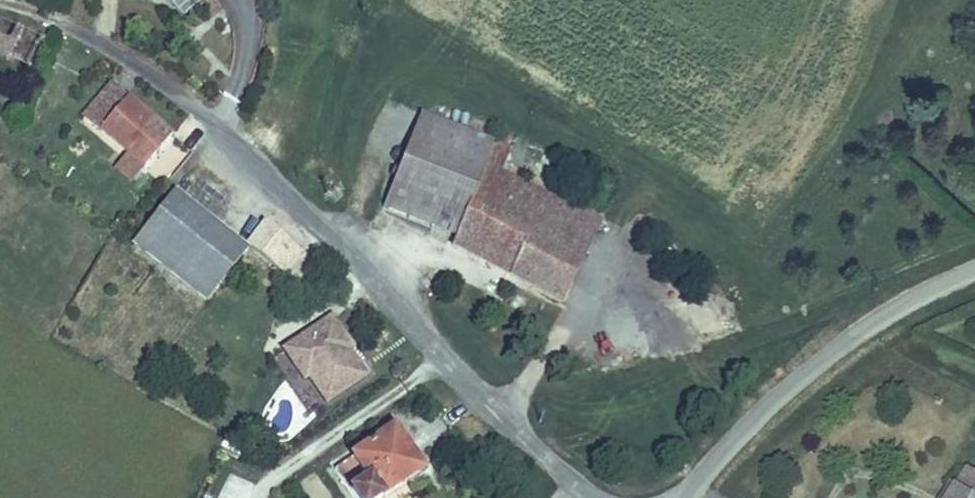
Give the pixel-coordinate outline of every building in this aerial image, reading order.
[(48,24),(7,4),(1,18),(0,24),(0,38),(37,54),(48,24)] [(154,155),(176,126),(109,77),(89,107),(154,155)] [(435,106),(425,129),(497,161),(507,137),(435,106)] [(497,161),(425,129),(394,195),(467,229),(497,161)] [(574,285),(583,265),(532,240),(550,200),(565,205),(570,194),(497,161),(467,229),(465,235),(574,285)] [(213,292),(255,235),(226,217),(184,182),(142,234),(213,292)] [(583,265),(607,211),(570,194),(565,205),(550,200),(532,240),(583,265)] [(329,313),(280,346),(323,409),(372,375),(329,313)] [(402,425),(348,466),(372,497),(379,497),(429,463),(402,425)] [(962,497),(974,497),(974,476),(962,497)]
